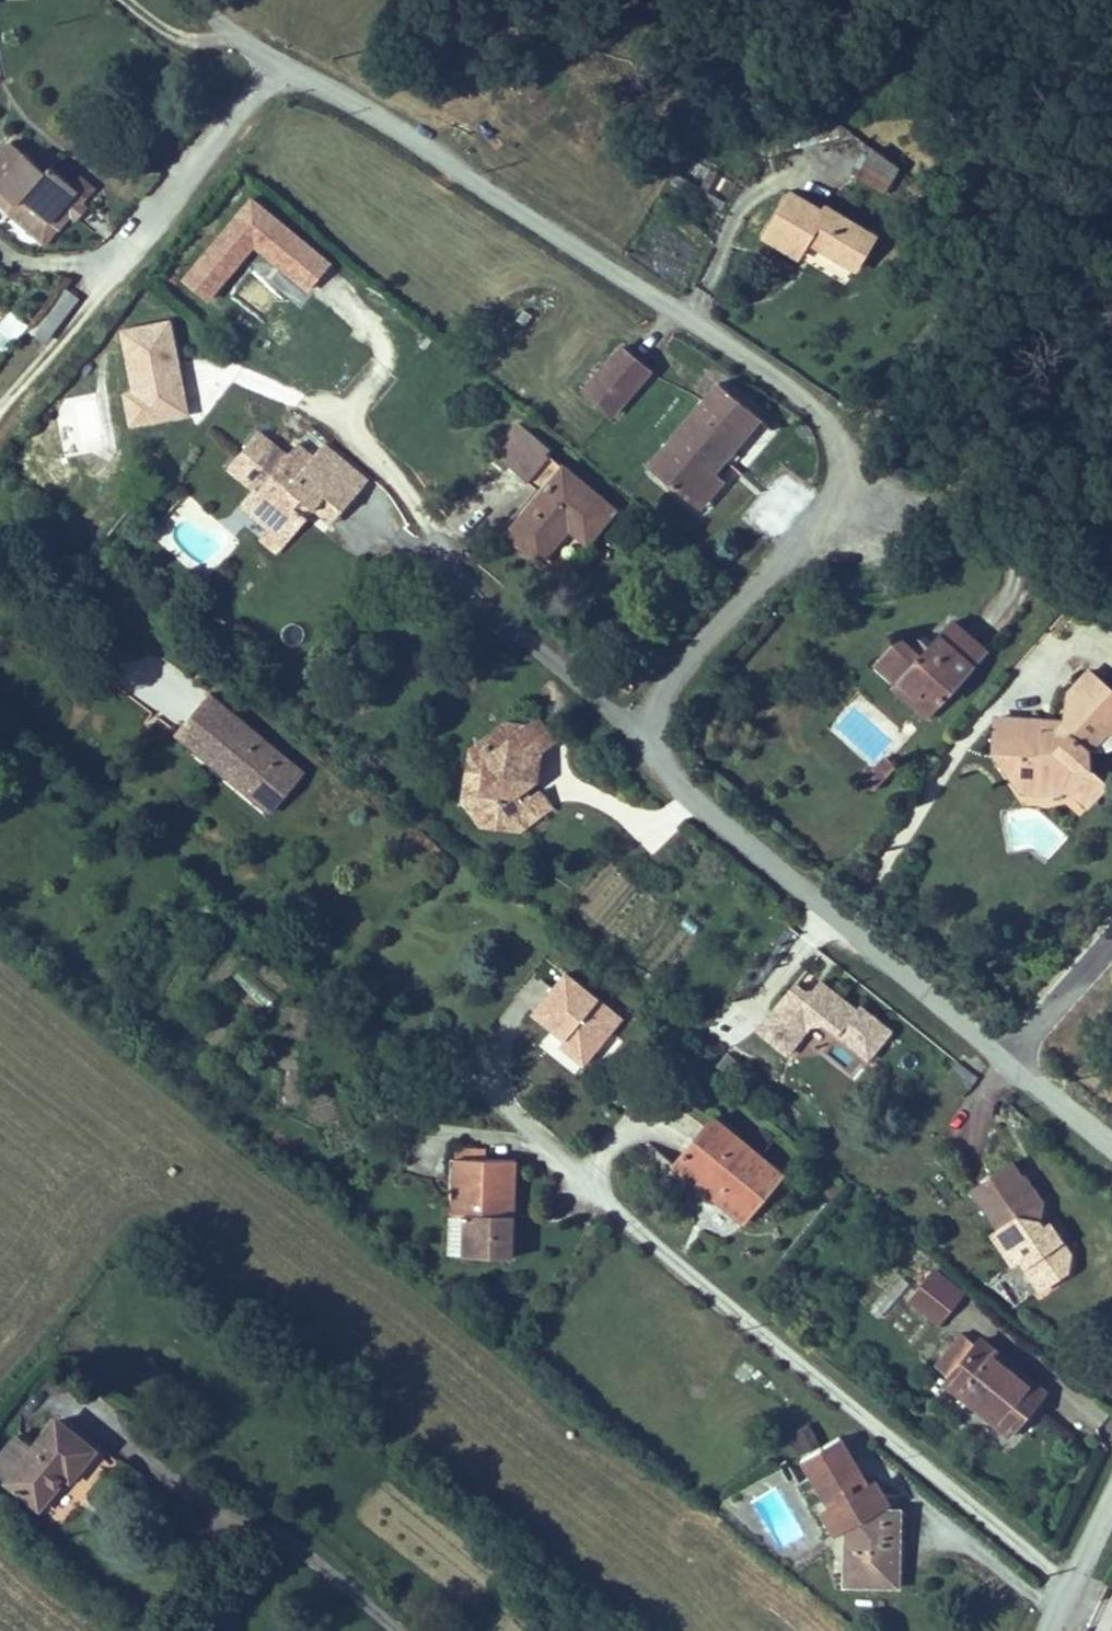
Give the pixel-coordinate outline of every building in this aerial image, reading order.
[(0,148),(0,197),(8,204),(2,210),(45,247),(68,220),(73,224),(87,208),(73,197),(78,192),(47,166),(43,171),(7,140),(0,148)] [(884,195),(902,170),(873,148),(855,173),(884,195)] [(308,295),(334,264),(252,196),(181,282),(212,308),(257,253),(308,295)] [(25,320),(7,309),(0,321),(0,347),(7,351),(25,320)] [(176,322),(120,328),(132,427),(188,421),(176,322)] [(612,421),(652,371),(617,344),(578,394),(612,421)] [(644,465),(687,501),(711,471),(735,443),(758,415),(714,380),(644,465)] [(601,530),(618,510),(561,462),(558,465),(546,455),(550,450),(517,421),(490,452),(535,491),(499,534),(538,567),(568,533),(586,548),(601,530)] [(340,515),(354,499),(295,447),(285,459),(257,435),(227,469),(252,491),(264,502),(243,527),(275,555),(305,522),(300,518),(308,510),(312,513),(323,500),(340,515)] [(711,471),(687,501),(701,512),(725,482),(711,471)] [(240,530),(243,527),(264,502),(252,491),(228,519),(240,530)] [(334,522),(340,515),(323,500),(312,513),(329,528),(334,522)] [(305,522),(312,513),(308,510),(300,518),(305,522)] [(972,675),(936,646),(913,674),(906,683),(897,676),(883,664),(860,692),(883,711),(887,707),(901,719),(908,710),(930,728),(972,675)] [(142,649),(118,684),(175,723),(199,688),(142,649)] [(897,676),(906,683),(913,674),(905,667),(897,676)] [(1072,690),(1053,714),(1066,723),(1053,741),(1042,756),(1027,756),(1027,741),(982,740),(982,777),(1009,777),(1009,815),(1035,816),(1052,806),(1065,809),(1076,817),(1092,794),(1079,784),(1071,768),(1090,747),(1100,747),(1101,735),(1111,736),(1111,721),(1072,690)] [(246,815),(278,776),(204,714),(172,753),(246,815)] [(1100,747),(1111,748),(1111,736),(1101,735),(1100,747)] [(1053,741),(1027,741),(1027,756),(1042,756),(1053,741)] [(483,799),(487,773),(478,772),(473,772),(470,773),(467,776),(464,780),(462,796),(483,799)] [(483,799),(462,796),(459,823),(459,830),(461,835),(464,837),(471,839),(494,843),(503,860),(515,862),(524,856),(515,842),(520,838),(516,833),(510,826),(511,818),(526,821),(527,814),(534,779),(511,773),(505,776),(487,773),(483,799)] [(267,832),(299,793),(278,776),(246,815),(267,832)] [(1009,777),(982,777),(1009,815),(1009,777)] [(873,799),(881,789),(871,780),(862,791),(873,799)] [(1092,794),(1076,817),(1084,823),(1101,800),(1092,794)] [(527,814),(526,821),(511,818),(510,826),(516,833),(520,838),(515,842),(524,856),(544,842),(527,814)] [(812,992),(797,981),(756,1034),(792,1062),(806,1043),(820,1053),(832,1038),(868,1066),(894,1033),(823,978),(812,992)] [(778,1198),(708,1142),(666,1194),(689,1213),(700,1198),(747,1236),(778,1198)] [(456,1174),(456,1187),(481,1188),(482,1175),(456,1174)] [(443,1245),(442,1285),(511,1287),(512,1270),(513,1245),(499,1245),(500,1188),(481,1188),(456,1187),(454,1245),(443,1245)] [(514,1189),(500,1188),(499,1245),(513,1245),(514,1189)] [(978,1217),(1004,1254),(995,1261),(1015,1290),(1023,1285),(1044,1316),(1070,1298),(1076,1282),(1058,1256),(1051,1260),(1042,1248),(1049,1224),(1035,1205),(1029,1209),(1016,1190),(978,1217)] [(736,1250),(747,1236),(700,1198),(689,1213),(736,1250)] [(962,1322),(933,1300),(911,1330),(939,1352),(962,1322)] [(1040,1417),(976,1365),(969,1374),(955,1363),(933,1391),(947,1403),(940,1411),(1003,1462),(1023,1438),(1040,1417)] [(0,1453),(0,1485),(39,1514),(62,1485),(69,1490),(98,1451),(53,1417),(29,1448),(13,1436),(0,1453)] [(782,1440),(793,1459),(820,1444),(808,1425),(782,1440)] [(865,1517),(840,1467),(805,1486),(830,1538),(822,1543),(830,1558),(851,1563),(850,1626),(905,1626),(905,1617),(904,1547),(896,1547),(881,1548),(865,1517)] [(865,1517),(881,1548),(896,1547),(876,1511),(865,1517)]
